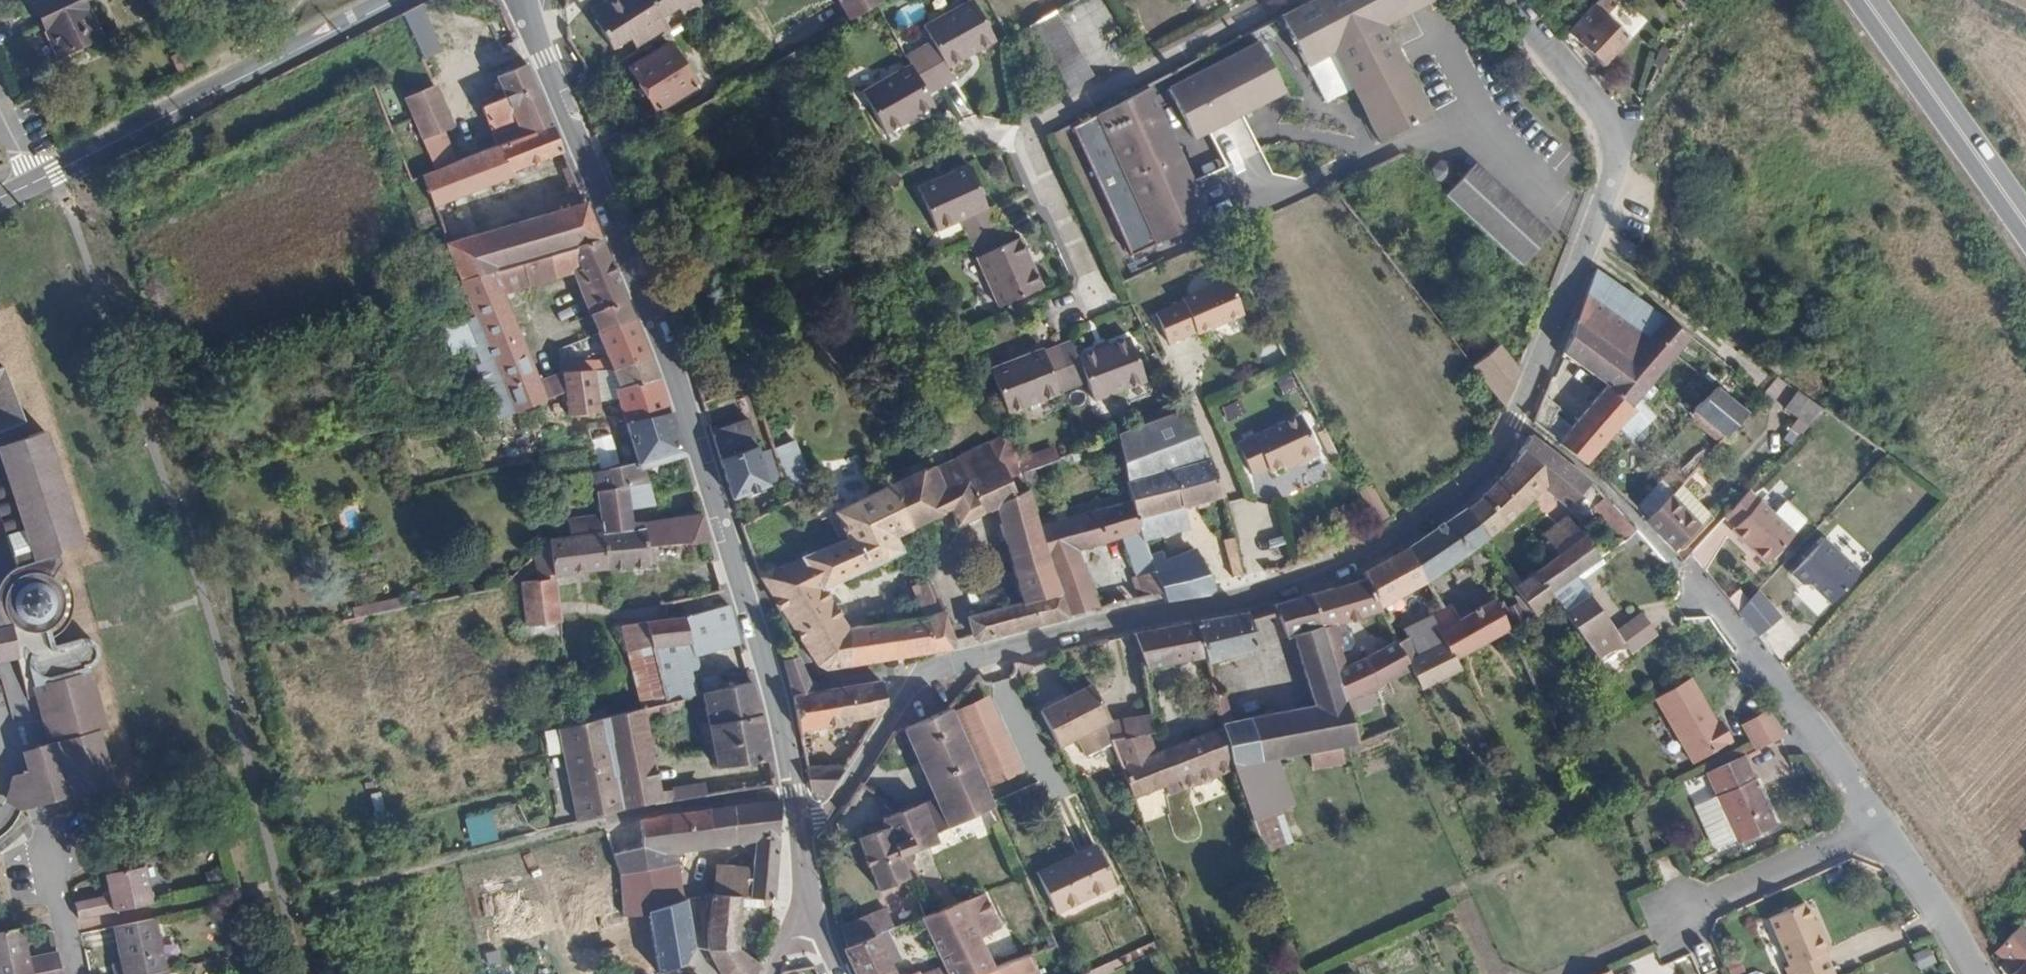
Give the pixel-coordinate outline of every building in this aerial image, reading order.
[(30,8),(52,58),(92,41),(75,0),(50,0),(30,8)] [(701,0),(608,0),(606,1),(605,0),(603,0),(591,8),(597,19),(594,22),(612,49),(631,38),(638,49),(671,28),(667,21),(665,16),(678,8),(685,19),(705,7),(701,0)] [(888,0),(865,0),(870,10),(888,0)] [(1204,8),(1219,0),(1200,0),(1204,8)] [(1280,16),(1303,61),(1332,48),(1351,85),(1379,137),(1428,109),(1384,24),(1430,0),(1310,0),(1280,16)] [(442,51),(421,3),(401,13),(421,60),(442,51)] [(921,50),(943,90),(956,83),(949,71),(997,44),(976,4),(928,31),(934,42),(921,50)] [(1593,5),(1569,30),(1603,61),(1627,36),(1593,5)] [(1057,11),(1043,20),(1032,26),(1040,41),(1066,28),(1057,11)] [(1066,28),(1040,41),(1048,55),(1073,42),(1066,28)] [(1073,42),(1048,55),(1055,69),(1080,55),(1073,42)] [(1257,42),(1168,89),(1193,138),(1282,92),(1257,42)] [(668,44),(631,68),(657,110),(694,86),(668,44)] [(1351,85),(1332,48),(1303,61),(1323,100),(1351,85)] [(921,50),(908,58),(912,65),(865,92),(885,133),(934,107),(930,97),(943,90),(921,50)] [(1062,81),(1086,67),(1080,55),(1055,69),(1062,81)] [(499,146),(552,125),(536,87),(526,64),(497,77),(507,98),(483,109),(499,146)] [(1062,81),(1068,92),(1093,79),(1086,67),(1062,81)] [(437,170),(459,162),(445,132),(454,127),(436,85),(433,86),(406,99),(437,170)] [(1208,223),(1146,86),(1070,126),(1130,258),(1208,223)] [(511,172),(563,151),(552,125),(499,146),(459,162),(437,170),(423,176),(434,207),(513,176),(511,172)] [(1447,195),(1520,263),(1554,227),(1480,158),(1447,195)] [(963,240),(991,228),(961,167),(913,189),(932,232),(955,222),(963,240)] [(599,237),(585,204),(446,245),(447,247),(458,275),(459,279),(599,237)] [(1000,246),(991,228),(963,240),(995,309),(1041,288),(1019,238),(1000,246)] [(592,319),(628,305),(599,237),(459,279),(474,317),(458,322),(498,420),(500,420),(548,401),(540,382),(505,294),(573,271),(592,319)] [(1675,326),(1595,270),(1575,319),(1633,363),(1653,381),(1688,336),(1675,326)] [(1182,303),(1157,315),(1171,344),(1196,333),(1199,335),(1243,315),(1227,279),(1181,299),(1182,303)] [(598,332),(633,318),(628,305),(592,319),(598,332)] [(613,370),(649,356),(633,318),(598,332),(613,370)] [(1633,363),(1575,319),(1561,352),(1604,385),(1574,422),(1558,443),(1584,464),(1625,424),(1636,412),(1631,408),(1653,381),(1633,363)] [(1070,339),(1057,344),(1073,387),(1087,381),(1096,401),(1146,380),(1128,337),(1077,355),(1070,339)] [(1073,387),(1057,344),(1043,350),(1041,348),(990,368),(1009,412),(1058,393),(1073,387)] [(1472,366),(1502,405),(1503,403),(1517,370),(1497,345),(1473,365),(1472,366)] [(620,388),(657,376),(655,371),(649,356),(613,370),(614,371),(620,388)] [(594,371),(602,371),(602,363),(578,365),(578,372),(594,371)] [(24,423),(2,368),(0,369),(0,433),(20,425),(24,423)] [(578,372),(564,374),(566,393),(569,417),(585,416),(590,439),(603,437),(594,371),(578,372)] [(540,382),(548,401),(566,393),(564,374),(540,382)] [(627,424),(668,414),(668,413),(657,376),(620,388),(616,389),(627,424)] [(1722,437),(1745,412),(1715,388),(1693,412),(1722,437)] [(1824,408),(1803,393),(1793,409),(1810,423),(1824,408)] [(1559,408),(1544,396),(1533,422),(1548,434),(1559,408)] [(1558,443),(1574,422),(1559,408),(1548,434),(1558,443)] [(1208,499),(1222,496),(1213,474),(1199,441),(1185,412),(1118,438),(1129,493),(1129,495),(1137,517),(1181,506),(1195,503),(1198,507),(1204,507),(1208,504),(1209,502),(1208,499)] [(1647,422),(1636,412),(1625,424),(1635,433),(1647,422)] [(680,451),(668,414),(627,424),(638,463),(642,463),(680,451)] [(746,417),(710,430),(712,440),(718,459),(754,444),(746,417)] [(1303,418),(1242,451),(1258,482),(1274,475),(1276,478),(1299,465),(1302,468),(1324,457),(1303,418)] [(0,433),(0,456),(7,478),(0,481),(0,519),(15,568),(6,574),(0,581),(0,662),(29,656),(27,664),(49,745),(99,732),(105,730),(90,668),(95,664),(99,655),(97,648),(91,641),(82,639),(54,646),(52,638),(59,634),(66,625),(72,611),(72,599),(68,584),(56,572),(60,564),(58,559),(57,554),(82,547),(44,432),(25,438),(20,425),(0,433)] [(1006,437),(989,445),(997,465),(1001,465),(1016,495),(1027,491),(1021,473),(1019,467),(1006,437)] [(1530,437),(1505,473),(1530,500),(1539,491),(1565,509),(1590,483),(1530,437)] [(793,441),(769,450),(781,483),(805,474),(793,441)] [(988,443),(934,467),(932,466),(889,486),(909,527),(949,509),(956,524),(994,507),(1022,602),(967,618),(971,634),(975,641),(1066,617),(1066,616),(1053,574),(1048,560),(1038,527),(1027,491),(1016,495),(1001,465),(997,465),(989,445),(988,443)] [(718,459),(730,498),(766,482),(754,444),(718,459)] [(642,463),(638,463),(607,469),(611,489),(597,492),(599,513),(565,519),(569,538),(603,534),(619,532),(620,531),(632,529),(625,487),(646,483),(642,463)] [(1674,490),(1680,483),(1683,479),(1672,470),(1663,480),(1674,490)] [(1463,510),(1485,539),(1509,520),(1527,503),(1530,500),(1505,473),(1480,497),(1463,510)] [(1646,521),(1674,551),(1708,513),(1680,483),(1674,490),(1646,521)] [(1371,485),(1356,491),(1365,511),(1351,517),(1357,532),(1386,519),(1371,485)] [(948,648),(950,648),(952,642),(940,610),(922,616),(847,626),(821,588),(898,551),(891,535),(909,527),(889,486),(833,512),(844,538),(758,575),(815,663),(827,668),(948,648)] [(1768,564),(1796,535),(1749,489),(1724,515),(1735,526),(1733,530),(1768,564)] [(1038,527),(1048,560),(1126,535),(1141,530),(1137,517),(1129,495),(1098,504),(1099,510),(1038,527)] [(1604,497),(1590,506),(1617,543),(1631,533),(1604,497)] [(1141,530),(1144,540),(1186,529),(1181,506),(1137,517),(1141,530)] [(1463,510),(1406,549),(1425,582),(1465,554),(1483,541),(1485,539),(1463,510)] [(684,542),(707,538),(700,516),(668,520),(643,525),(643,526),(647,546),(684,542)] [(1567,516),(1555,525),(1544,535),(1559,554),(1582,537),(1583,536),(1567,516)] [(626,566),(633,565),(653,562),(688,560),(684,542),(647,546),(643,526),(632,529),(620,531),(626,566)] [(1126,535),(1138,575),(1154,572),(1144,540),(1141,530),(1126,535)] [(626,566),(620,531),(619,532),(603,534),(608,568),(626,566)] [(525,625),(560,622),(555,575),(608,568),(603,534),(569,538),(548,542),(534,554),(537,575),(538,580),(520,582),(525,625)] [(1553,601),(1597,659),(1608,652),(1627,648),(1613,629),(1588,596),(1586,598),(1571,578),(1597,557),(1582,537),(1559,554),(1542,567),(1533,573),(1553,601)] [(1823,537),(1790,574),(1801,584),(1808,583),(1829,603),(1860,571),(1823,537)] [(1363,572),(1366,579),(1378,604),(1424,583),(1425,582),(1406,549),(1363,572)] [(1602,562),(1597,558),(1597,557),(1571,578),(1586,598),(1588,596),(1588,590),(1581,579),(1602,562)] [(1155,573),(1161,593),(1163,601),(1207,592),(1210,588),(1209,583),(1196,558),(1155,573)] [(1053,574),(1066,616),(1096,608),(1083,564),(1053,574)] [(1138,575),(1144,598),(1161,593),(1155,573),(1154,572),(1138,575)] [(1515,586),(1534,615),(1553,601),(1533,573),(1515,586)] [(1375,682),(1411,668),(1407,661),(1397,641),(1345,666),(1338,649),(1340,647),(1335,625),(1380,607),(1378,604),(1366,579),(1310,595),(1320,628),(1343,701),(1377,685),(1375,682)] [(1759,590),(1739,612),(1759,637),(1781,612),(1759,590)] [(1310,595),(1273,606),(1286,635),(1291,634),(1320,628),(1310,595)] [(1443,642),(1453,660),(1507,629),(1493,599),(1456,619),(1448,604),(1440,608),(1428,615),(1443,642)] [(692,653),(738,641),(727,604),(684,618),(689,643),(692,653)] [(1193,622),(1206,657),(1208,662),(1256,650),(1244,614),(1193,622)] [(1632,616),(1613,629),(1627,648),(1629,651),(1648,638),(1632,616)] [(653,644),(653,646),(689,643),(684,618),(681,618),(664,620),(621,626),(627,650),(653,644)] [(1193,622),(1134,635),(1146,668),(1206,657),(1193,622)] [(1311,766),(1350,760),(1348,745),(1355,745),(1357,743),(1343,701),(1320,628),(1291,634),(1312,706),(1249,720),(1222,728),(1233,770),(1274,758),(1276,758),(1308,753),(1311,766)] [(1411,668),(1421,689),(1459,671),(1454,662),(1453,660),(1443,642),(1407,661),(1411,668)] [(653,646),(666,701),(695,694),(688,667),(695,666),(692,653),(689,643),(653,646)] [(791,695),(814,692),(797,657),(782,661),(791,695)] [(1421,689),(1411,668),(1375,682),(1377,685),(1391,716),(1421,689)] [(1687,678),(1653,698),(1691,764),(1729,741),(1719,722),(1713,725),(1687,678)] [(717,767),(768,759),(760,716),(761,713),(755,680),(749,681),(701,692),(717,767)] [(880,681),(814,692),(791,695),(799,731),(877,716),(884,705),(880,681)] [(1088,685),(1044,708),(1063,743),(1073,738),(1082,755),(1109,741),(1104,722),(1109,720),(1088,685)] [(990,692),(949,710),(992,803),(1032,785),(990,692)] [(570,789),(576,822),(625,808),(652,802),(661,801),(641,707),(581,723),(574,725),(558,730),(570,789)] [(1763,748),(1791,736),(1772,707),(1744,717),(1763,748)] [(934,798),(897,813),(911,851),(937,843),(934,834),(993,807),(992,803),(949,710),(948,708),(903,729),(934,798)] [(1044,708),(1037,712),(1055,747),(1063,743),(1044,708)] [(1150,716),(1130,720),(1132,736),(1139,735),(1153,732),(1150,716)] [(1119,767),(1136,809),(1233,770),(1222,728),(1220,729),(1147,756),(1119,767)] [(112,783),(99,732),(49,745),(36,749),(42,771),(14,778),(8,803),(17,809),(112,783)] [(1132,736),(1111,741),(1109,741),(1118,765),(1119,767),(1147,756),(1139,735),(1132,736)] [(1775,826),(1743,757),(1701,776),(1733,845),(1775,826)] [(1233,772),(1252,820),(1279,809),(1292,805),(1274,758),(1233,770),(1233,772)] [(828,793),(842,771),(835,767),(806,767),(811,791),(828,793)] [(767,770),(710,770),(710,784),(768,784),(767,770)] [(563,793),(570,824),(572,823),(576,822),(570,789),(563,793)] [(755,840),(777,837),(777,836),(780,822),(779,801),(665,814),(640,820),(640,826),(640,845),(613,852),(620,875),(670,867),(670,853),(674,852),(755,840)] [(1252,820),(1263,850),(1290,840),(1279,809),(1252,820)] [(488,812),(462,816),(467,844),(493,839),(488,812)] [(911,851),(897,813),(882,819),(885,828),(857,839),(877,892),(907,878),(898,855),(911,851)] [(754,853),(776,850),(777,837),(755,840),(754,853)] [(1093,846),(1036,871),(1054,914),(1112,888),(1093,846)] [(744,898),(772,900),(776,850),(754,853),(753,869),(753,878),(746,879),(744,898)] [(650,913),(683,902),(674,852),(670,853),(670,867),(620,875),(621,877),(624,912),(624,916),(650,913)] [(109,898),(75,905),(78,919),(151,905),(143,869),(105,877),(109,898)] [(716,869),(714,896),(741,898),(744,898),(746,879),(753,878),(753,869),(716,869)] [(947,973),(976,973),(992,968),(976,939),(999,928),(982,894),(921,917),(918,918),(943,967),(947,973)] [(758,966),(737,948),(740,905),(741,898),(714,896),(713,896),(712,896),(707,930),(720,973),(755,973),(758,966)] [(740,905),(772,906),(772,900),(744,898),(741,898),(740,905)] [(686,901),(683,902),(650,913),(653,935),(618,949),(628,973),(640,973),(658,968),(660,973),(685,965),(695,949),(686,901)] [(1826,952),(1833,947),(1826,931),(1819,933),(1814,921),(1805,901),(1773,917),(1793,963),(1787,967),(1790,973),(1836,973),(1826,952)] [(1826,931),(1821,918),(1814,921),(1819,933),(1826,931)] [(154,919),(112,928),(120,964),(112,966),(113,973),(153,973),(165,972),(154,919)] [(837,936),(842,948),(865,938),(860,927),(837,936)] [(60,969),(57,953),(27,959),(21,929),(0,933),(0,973),(36,973),(60,969)] [(856,973),(890,973),(878,949),(886,944),(880,933),(865,938),(842,948),(856,973)] [(1918,970),(1934,962),(1926,946),(1911,953),(1918,970)] [(1838,972),(1860,963),(1855,952),(1834,961),(1838,972)] [(2014,973),(2025,973),(2025,961),(2014,973)]
